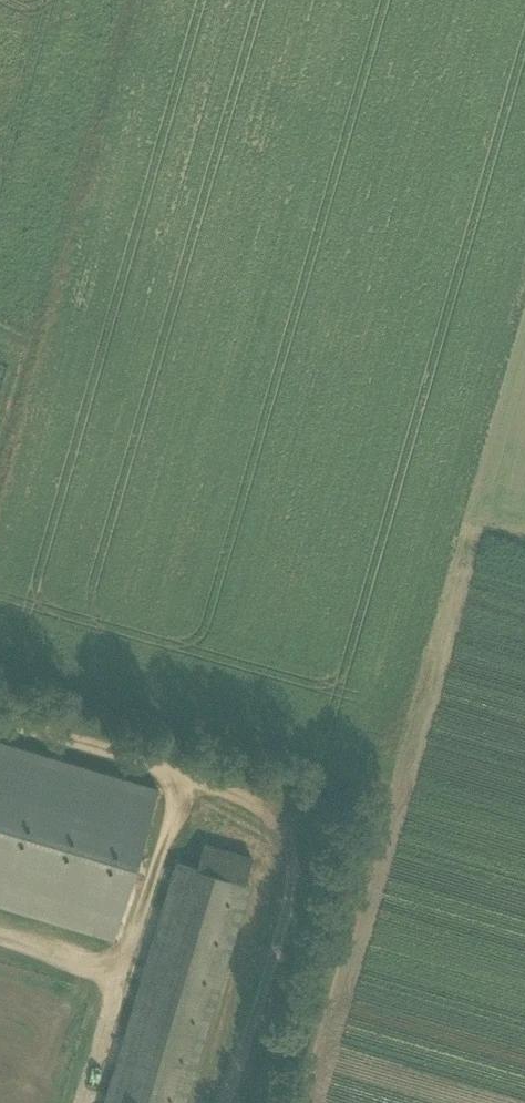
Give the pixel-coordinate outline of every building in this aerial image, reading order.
[(171,859),(104,1102),(190,1102),(258,854),(205,840),(198,866),(171,859)]
